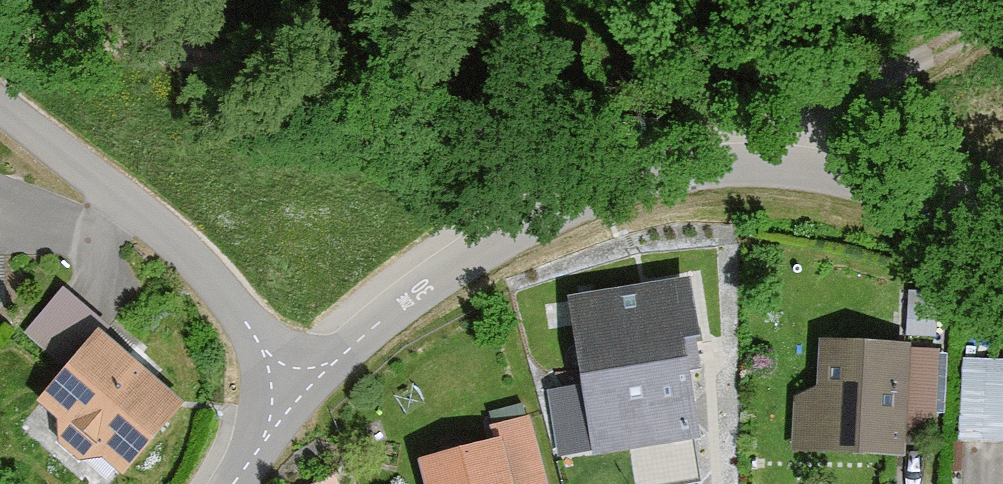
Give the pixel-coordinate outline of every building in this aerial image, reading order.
[(674,277),(560,296),(587,454),(686,437),(669,336),(683,334),(674,277)] [(56,363),(25,404),(45,419),(47,435),(70,456),(89,456),(111,476),(176,398),(59,290),(24,333),(56,363)] [(806,381),(788,392),(791,460),(898,456),(897,432),(928,417),(934,350),(809,339),(806,381)] [(1002,430),(1002,349),(961,347),(958,429),(1002,430)] [(407,459),(414,483),(541,483),(523,415),(482,425),(486,438),(407,459)]
